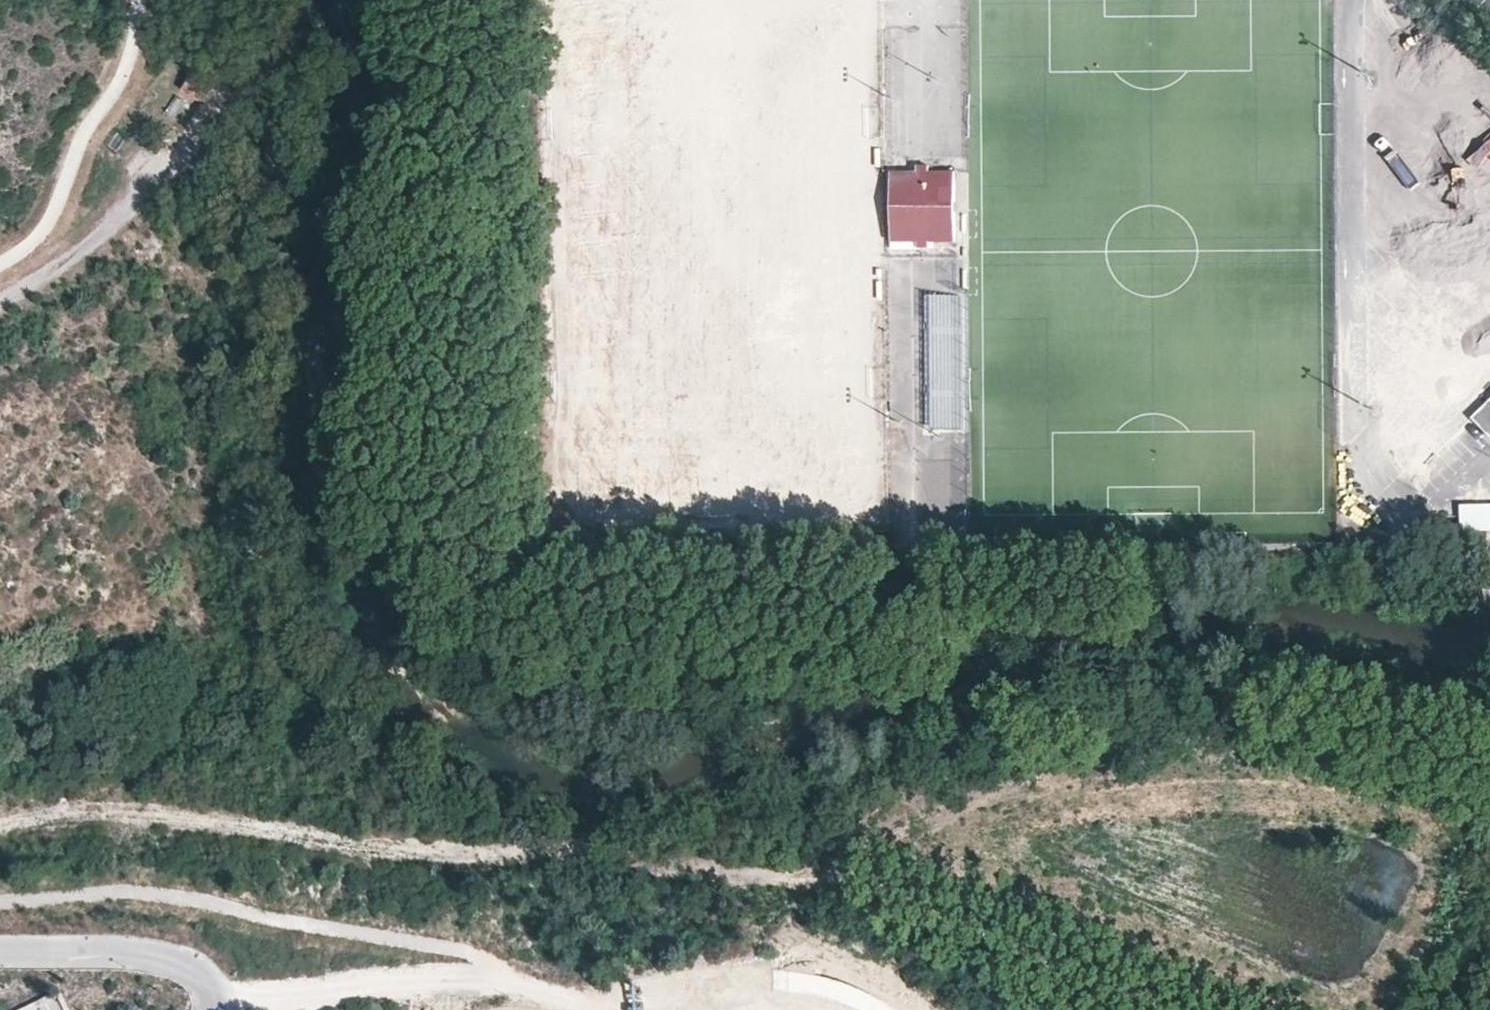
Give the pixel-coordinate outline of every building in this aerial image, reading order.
[(192,70),(181,88),(202,100),(212,82),(192,70)] [(177,94),(167,111),(182,120),(191,103),(177,94)] [(953,239),(952,168),(928,169),(927,163),(913,163),(913,168),(887,169),(888,240),(914,240),(914,246),(926,246),(926,240),(953,239)] [(927,297),(931,431),(965,431),(962,296),(927,297)] [(1489,438),(1489,400),(1471,418),(1489,438)] [(1458,506),(1459,534),(1489,533),(1489,505),(1458,506)]
